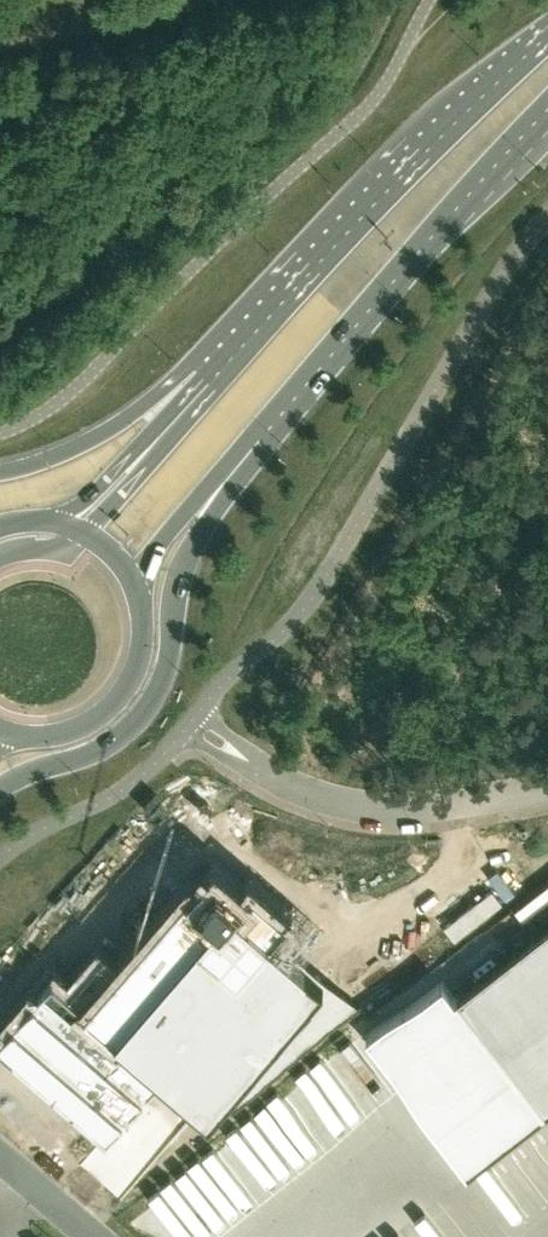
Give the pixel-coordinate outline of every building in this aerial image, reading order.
[(361,1007),(351,998),(349,1001),(271,933),(285,918),(287,915),(252,884),(249,887),(250,887),(245,893),(218,870),(194,897),(189,892),(189,891),(186,889),(117,969),(100,953),(74,983),(75,983),(70,989),(52,974),(0,1034),(0,1046),(106,1138),(163,1071),(210,1112),(223,1096),(234,1105),(361,1007)] [(456,994),(546,1108),(547,1107),(547,922),(456,994)]
